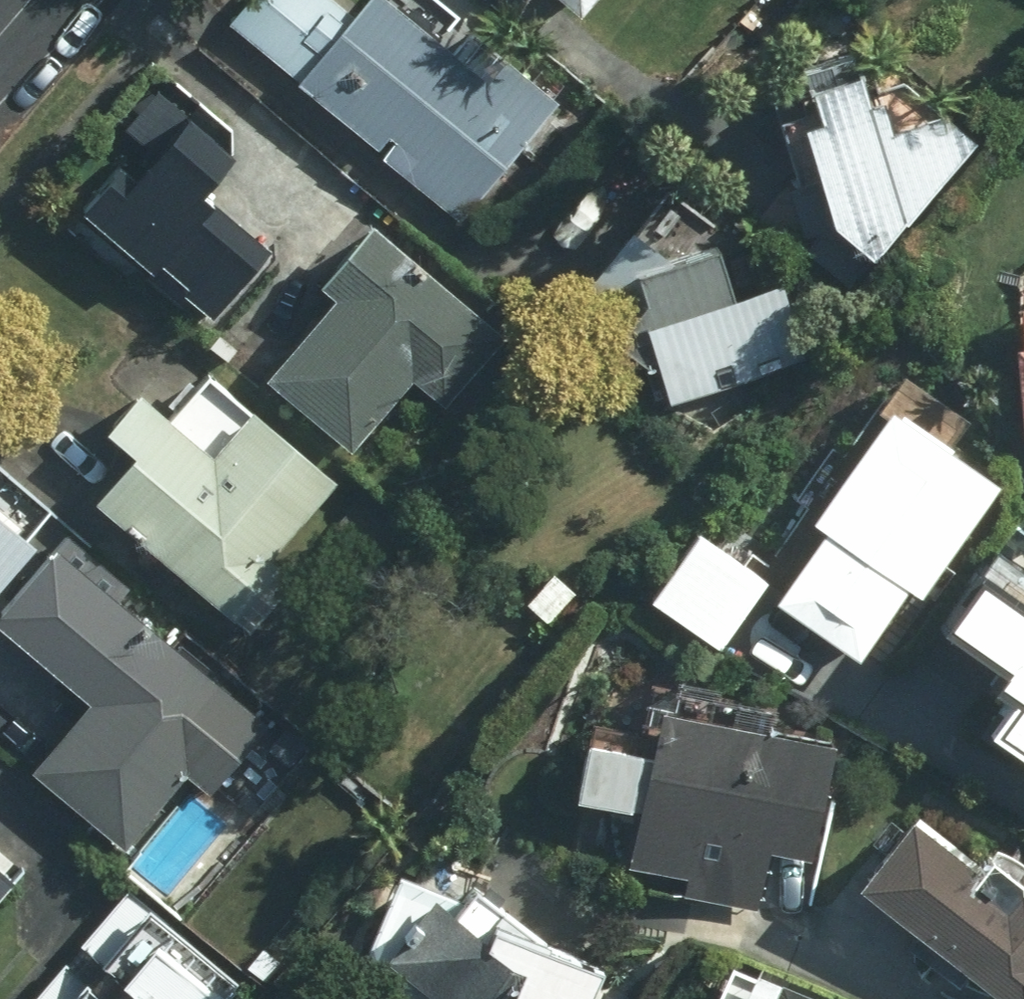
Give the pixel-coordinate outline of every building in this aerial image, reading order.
[(470,208),(566,92),(484,25),(469,43),(416,0),(376,0),(367,10),(355,0),(254,0),(239,18),(470,208)] [(832,94),(795,108),(816,230),(865,273),(987,135),(957,103),(906,113),(875,41),(819,57),(832,94)] [(296,171),(233,120),(175,192),(132,158),(87,214),(224,323),(269,266),(239,242),(296,171)] [(520,322),(389,209),(339,266),(355,280),(279,367),(365,441),(427,370),(456,395),(520,322)] [(816,345),(799,266),(752,276),(742,233),(660,251),(690,389),(773,371),(770,355),(816,345)] [(149,442),(109,487),(245,610),(291,559),(283,551),(351,475),(270,403),(231,446),(159,382),(124,420),(149,442)] [(944,595),(973,556),(955,543),(1010,467),(908,393),(825,508),(839,517),(785,591),(863,647),(916,575),(944,595)] [(0,482),(0,590),(54,527),(0,482)] [(60,540),(2,608),(87,681),(20,760),(121,846),(189,768),(209,785),(268,717),(60,540)] [(952,609),(1023,664),(1023,585),(991,559),(952,609)] [(989,718),(1023,744),(1023,673),(989,718)] [(640,853),(697,867),(692,888),(761,904),(776,842),(819,853),(847,736),(681,697),(660,787),(656,786),(640,853)] [(935,799),(878,863),(1023,993),(1023,850),(1010,865),(935,799)] [(374,945),(444,998),(592,998),(609,956),(548,931),(471,870),(455,889),(406,869),(374,945)] [(137,885),(31,998),(230,998),(244,983),(137,885)] [(798,969),(786,995),(761,984),(753,998),(864,998),(798,969)]
